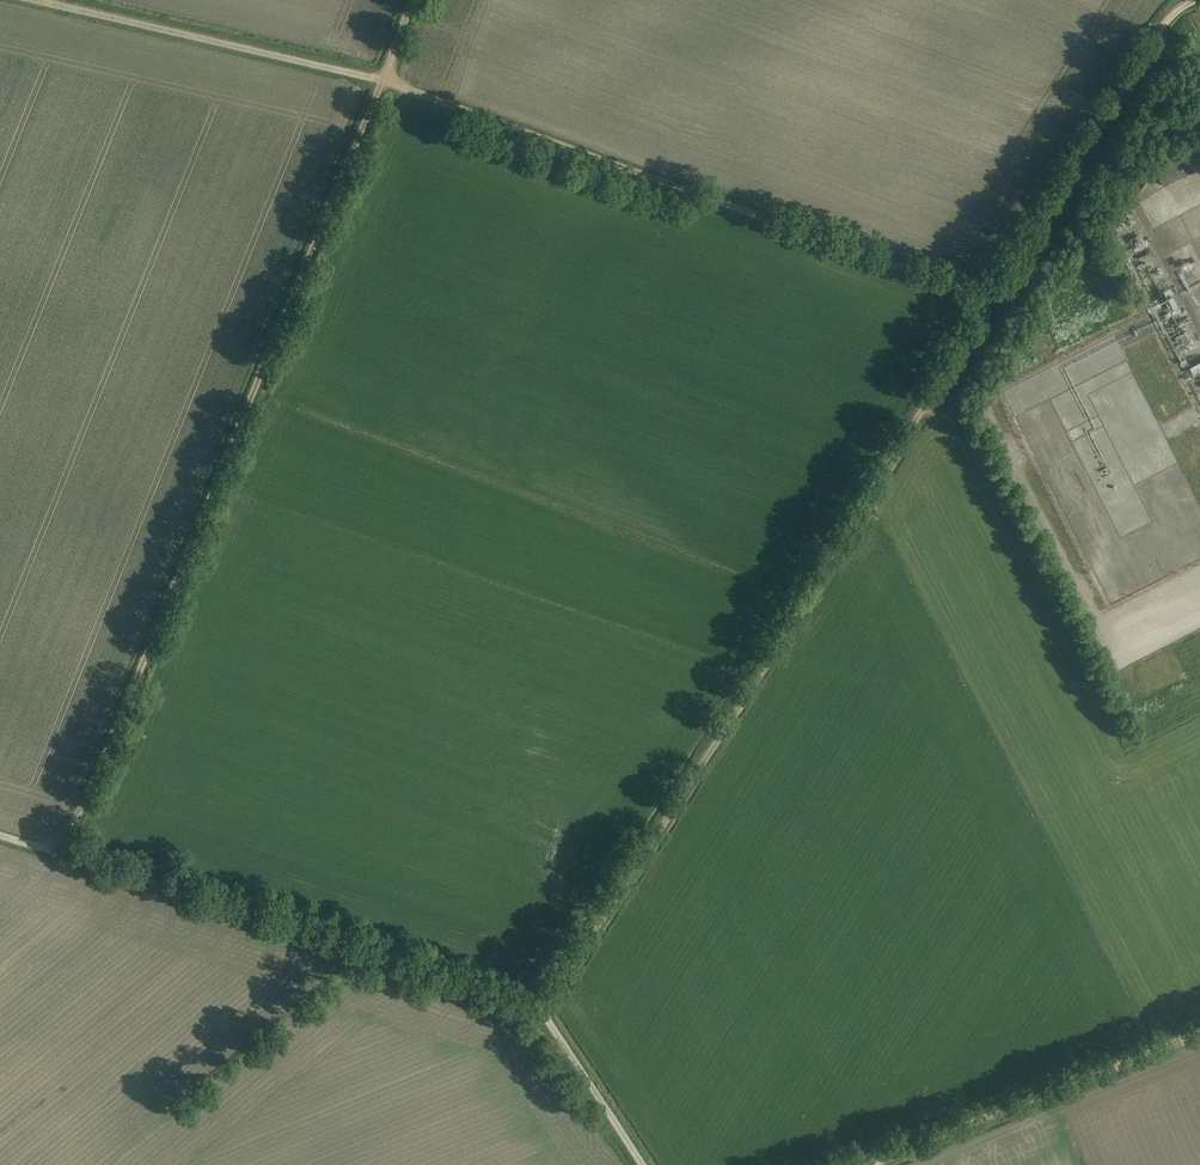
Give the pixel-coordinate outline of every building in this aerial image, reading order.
[(1192,150),(1196,157),(1199,154),(1199,145),(1192,150)] [(1194,169),(1185,150),(1154,166),(1163,185),(1194,169)] [(1142,192),(1150,180),(1143,175),(1135,188),(1142,192)] [(1130,245),(1150,231),(1140,218),(1121,231),(1130,245)] [(1176,292),(1169,295),(1174,309),(1181,306),(1176,292)] [(1130,364),(1123,365),(1126,375),(1133,374),(1130,364)] [(1131,388),(1140,385),(1136,375),(1126,379),(1131,388)] [(1137,416),(1109,425),(1115,442),(1124,439),(1125,444),(1144,438),(1137,416)] [(1074,440),(1087,436),(1085,427),(1071,432),(1074,440)]
